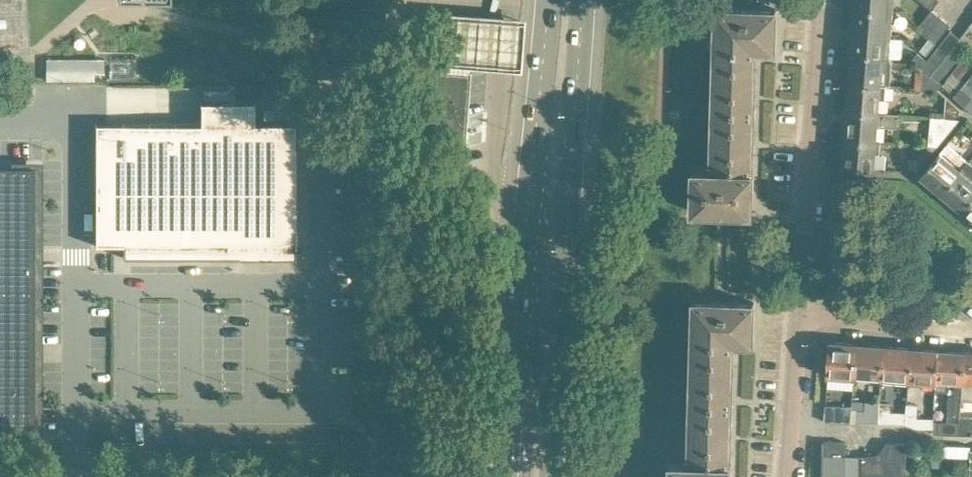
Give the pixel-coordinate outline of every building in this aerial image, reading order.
[(27,47),(23,0),(0,0),(0,49),(27,47)] [(892,0),(857,0),(856,7),(891,10),(892,0)] [(932,9),(939,0),(920,0),(932,9)] [(715,49),(750,50),(775,51),(776,9),(761,8),(761,7),(731,7),(715,7),(714,34),(716,34),(715,49)] [(890,33),(891,10),(856,7),(854,30),(890,33)] [(437,43),(436,59),(470,62),(523,66),(527,15),(440,8),(437,43)] [(917,28),(926,35),(941,17),(932,9),(917,28)] [(950,24),(941,17),(926,35),(930,39),(921,50),(926,54),(950,24)] [(930,75),(931,76),(932,76),(937,81),(966,45),(971,50),(971,21),(960,37),(930,75)] [(951,29),(927,59),(927,60),(921,68),(930,77),(931,76),(930,75),(960,37),(951,29)] [(890,33),(854,30),(853,53),(853,55),(888,57),(890,33)] [(430,69),(431,62),(432,43),(422,42),(412,41),(408,87),(418,88),(428,89),(426,111),(449,149),(450,150),(451,151),(452,152),(454,153),(455,153),(457,153),(459,152),(460,152),(461,151),(463,149),(464,147),(464,146),(466,113),(470,72),(430,69)] [(430,69),(470,72),(470,62),(436,59),(437,43),(432,43),(431,62),(430,69)] [(714,109),(754,110),(754,96),(755,96),(756,64),(749,64),(750,50),(715,49),(715,63),(714,63),(713,94),(714,94),(714,109)] [(918,65),(921,68),(927,60),(927,59),(918,52),(911,60),(918,65)] [(850,84),(880,86),(881,72),(891,72),(892,58),(888,57),(853,55),(852,55),(850,84)] [(48,56),(47,79),(97,80),(97,57),(48,56)] [(953,73),(963,81),(971,69),(963,61),(953,73)] [(921,68),(919,89),(940,91),(943,86),(940,83),(937,81),(932,76),(931,76),(930,77),(921,68)] [(971,74),(954,94),(971,110),(971,72),(971,74)] [(850,84),(848,111),(878,114),(880,99),(885,99),(886,87),(880,86),(850,84)] [(948,98),(946,119),(959,120),(960,108),(948,98)] [(96,123),(95,123),(95,124),(95,146),(95,147),(95,168),(95,169),(95,195),(95,196),(95,222),(95,223),(95,244),(95,245),(96,245),(110,245),(122,245),(122,257),(237,257),(237,244),(252,244),(252,245),(253,245),(253,244),(278,244),(278,245),(280,245),(280,244),(279,244),(279,170),(280,170),(280,169),(279,169),(279,150),(280,150),(280,149),(294,149),(294,150),(295,150),(295,149),(294,149),(294,146),(294,124),(295,124),(295,123),(294,123),(294,124),(278,124),(278,123),(277,123),(277,124),(254,124),(254,103),(254,102),(254,101),(253,101),(253,102),(227,102),(227,101),(226,101),(226,102),(201,102),(201,101),(199,101),(199,103),(200,103),(225,103),(225,124),(214,124),(214,123),(213,123),(213,124),(201,124),(201,123),(200,123),(200,124),(175,124),(175,123),(174,123),(174,124),(149,124),(149,123),(148,123),(148,124),(123,124),(123,123),(122,123),(122,124),(107,124),(96,124),(96,123)] [(712,169),(752,170),(752,156),(753,157),(754,125),(753,125),(754,110),(714,109),(713,124),(712,124),(711,155),(713,155),(712,169)] [(848,111),(846,139),(881,142),(881,141),(876,140),(877,126),(897,127),(897,121),(898,115),(878,114),(848,111)] [(932,118),(930,146),(937,146),(959,120),(946,119),(932,118)] [(881,142),(846,139),(844,166),(874,169),(875,153),(880,154),(881,142)] [(967,160),(947,143),(920,176),(941,192),(967,160)] [(937,146),(930,146),(918,145),(916,172),(937,146)] [(967,160),(941,192),(962,210),(971,198),(971,164),(967,160)] [(23,438),(23,437),(34,437),(34,224),(34,167),(0,167),(0,438),(23,438)] [(752,170),(712,169),(693,169),(691,211),(708,211),(708,212),(736,213),(736,212),(753,212),(754,170),(752,170)] [(962,210),(971,218),(971,198),(962,210)] [(693,342),(733,343),(753,344),(754,302),(739,301),(739,300),(709,300),(709,301),(693,300),(692,327),(694,327),(693,342)] [(830,341),(828,375),(853,377),(856,343),(830,341)] [(692,402),(731,403),(732,389),(733,389),(734,357),(733,357),(733,343),(693,342),(693,356),(692,356),(691,388),(692,387),(692,402)] [(856,343),(853,377),(854,378),(855,376),(882,378),(884,346),(856,343)] [(884,346),(882,378),(881,382),(908,384),(911,348),(884,346)] [(911,348),(908,384),(921,385),(921,380),(936,382),(938,350),(911,348)] [(962,382),(965,352),(938,350),(936,382),(935,389),(947,390),(947,380),(954,381),(961,381),(962,382)] [(971,401),(971,352),(965,352),(962,382),(961,400),(971,401)] [(948,393),(946,418),(958,419),(961,381),(954,381),(953,394),(948,393)] [(851,410),(850,421),(878,422),(880,402),(866,401),(865,410),(851,410)] [(690,463),(730,463),(730,449),(731,450),(732,418),(731,418),(731,403),(692,402),(691,417),(690,417),(689,449),(690,449),(690,463)] [(891,403),(880,402),(878,422),(905,422),(906,411),(891,410),(891,403)] [(907,411),(906,411),(905,422),(908,422),(918,426),(934,427),(934,419),(918,417),(919,403),(907,403),(907,411)] [(851,407),(825,405),(824,421),(850,421),(851,407)] [(959,421),(958,433),(971,434),(971,418),(960,418),(959,421)] [(940,433),(958,433),(959,421),(940,420),(940,433)] [(863,455),(847,455),(847,441),(823,441),(822,456),(824,456),(823,476),(862,476),(863,455)] [(908,443),(888,442),(881,453),(863,455),(862,476),(907,476),(908,443)] [(690,463),(670,462),(670,476),(731,476),(732,464),(730,463),(690,463)]
